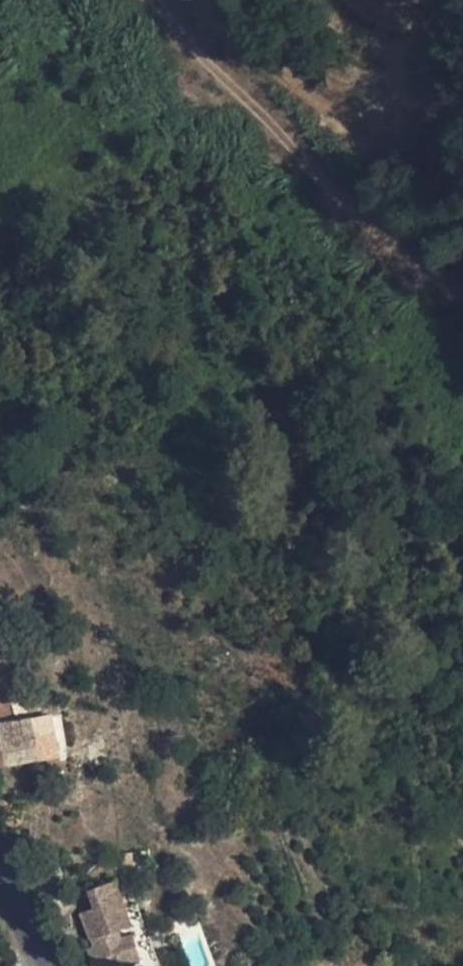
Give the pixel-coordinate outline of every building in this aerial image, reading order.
[(6,764),(38,757),(57,755),(49,716),(0,723),(0,765),(6,764)] [(88,890),(94,907),(81,912),(92,947),(85,950),(92,965),(109,965),(130,965),(130,964),(140,960),(132,933),(134,933),(125,908),(115,880),(88,890)] [(138,904),(125,908),(134,933),(132,933),(140,960),(146,958),(157,955),(138,904)] [(157,955),(146,958),(148,965),(159,962),(157,955)]
